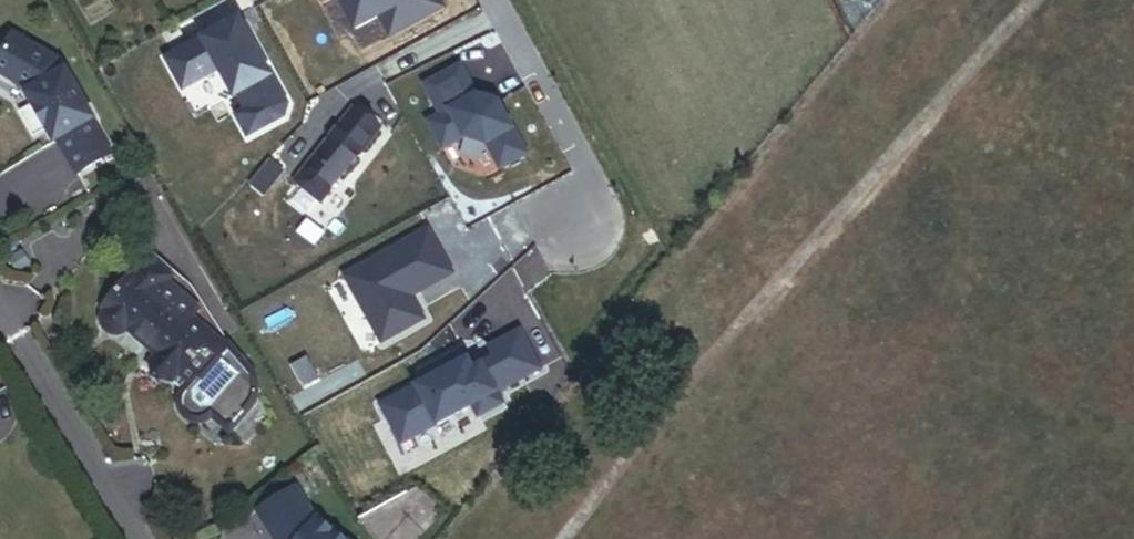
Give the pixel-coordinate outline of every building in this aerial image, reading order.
[(354,18),(378,5),(389,25),(435,0),(344,0),(354,18)] [(286,93),(238,7),(187,36),(204,67),(219,58),(234,86),(237,84),(245,99),(235,104),(247,125),(283,106),(286,93)] [(64,65),(61,67),(56,58),(10,29),(0,46),(0,71),(26,87),(24,88),(34,106),(46,127),(52,123),(55,128),(58,133),(61,138),(57,140),(73,168),(108,149),(89,115),(91,114),(64,65)] [(499,90),(478,87),(476,83),(460,53),(424,73),(440,103),(427,110),(442,137),(463,126),(485,132),(499,157),(527,142),(499,90)] [(294,171),(321,190),(377,114),(351,94),(294,171)] [(46,127),(34,106),(20,114),(34,137),(48,129),(46,127)] [(58,133),(55,128),(49,132),(55,142),(57,140),(61,138),(58,133)] [(382,332),(424,308),(407,278),(415,273),(419,281),(453,262),(428,219),(345,265),(382,332)] [(132,256),(130,255),(96,294),(98,296),(96,303),(95,309),(96,312),(97,314),(100,316),(105,319),(108,320),(113,319),(120,315),(150,341),(145,349),(147,359),(146,361),(152,366),(153,365),(164,366),(171,359),(182,369),(175,379),(173,384),(172,387),(173,393),(176,399),(178,402),(181,404),(186,406),(193,407),(197,406),(200,405),(204,402),(222,416),(226,413),(244,392),(246,388),(248,383),(249,379),(249,370),(248,364),(244,357),(224,334),(222,336),(184,303),(191,295),(159,267),(164,262),(143,244),(132,256)] [(489,336),(494,347),(474,358),(468,348),(459,352),(454,342),(422,360),(427,369),(381,394),(402,433),(473,395),(479,405),(504,392),(498,381),(541,358),(520,319),(489,336)] [(463,338),(454,342),(459,352),(468,348),(463,338)] [(320,519),(318,522),(298,488),(260,509),(277,538),(345,538),(320,519)]
